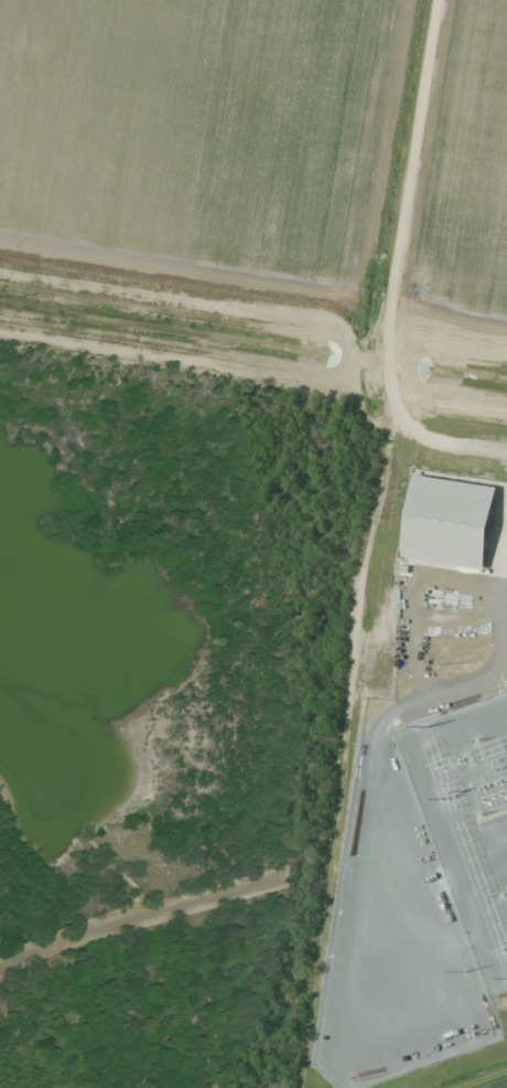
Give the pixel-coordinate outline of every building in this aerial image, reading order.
[(498,487),(418,475),(406,559),(486,571),(498,487)]
